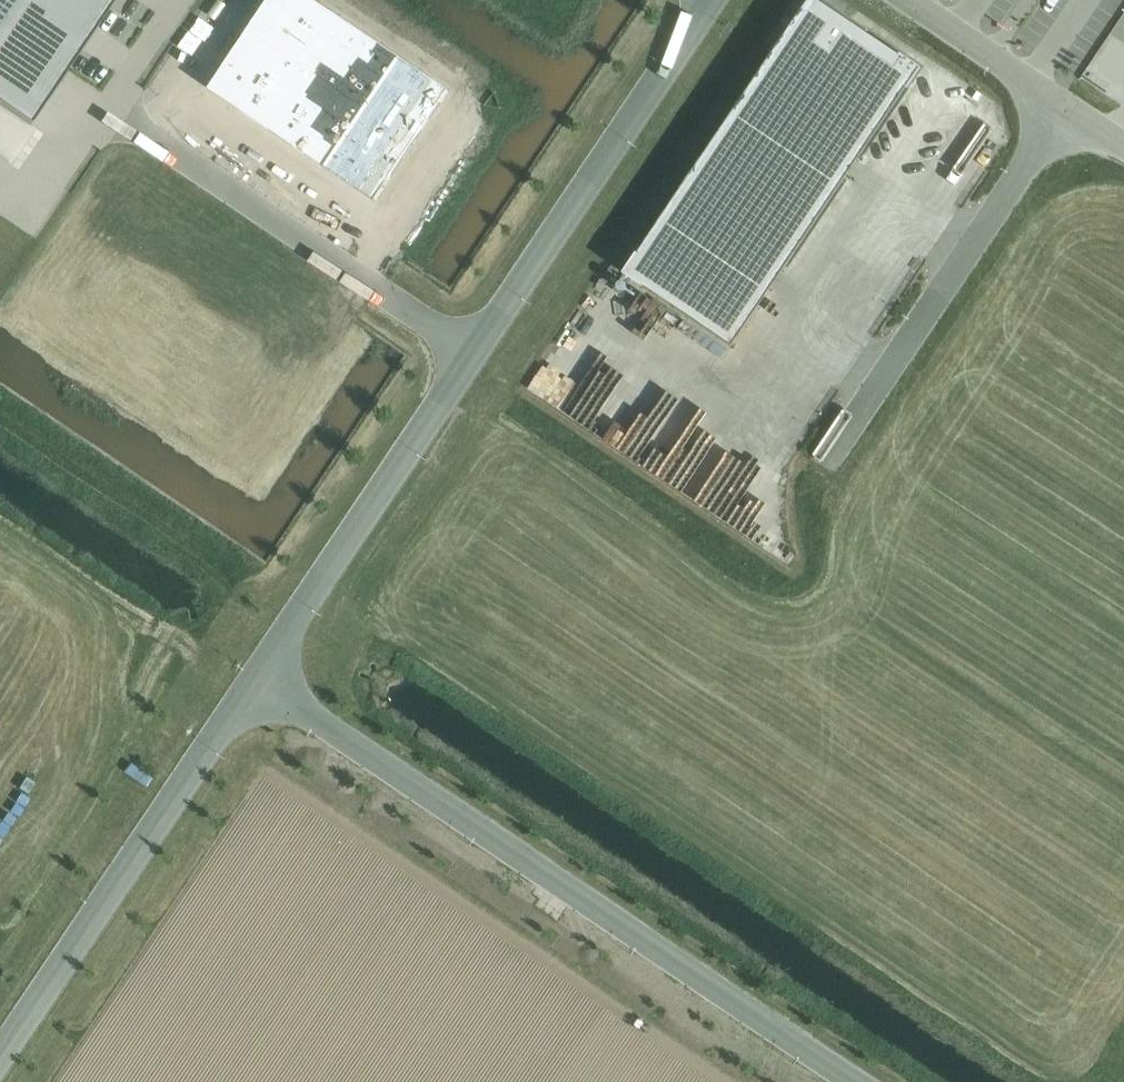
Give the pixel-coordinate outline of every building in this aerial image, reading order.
[(30,123),(113,0),(0,0),(0,103),(30,123)] [(208,89),(374,201),(449,90),(315,0),(268,0),(208,89)] [(623,273),(643,287),(644,286),(732,345),(906,87),(907,88),(921,67),(900,53),(900,54),(866,32),(868,29),(825,0),(804,0),(769,52),(772,54),(638,253),(637,252),(623,273)]
